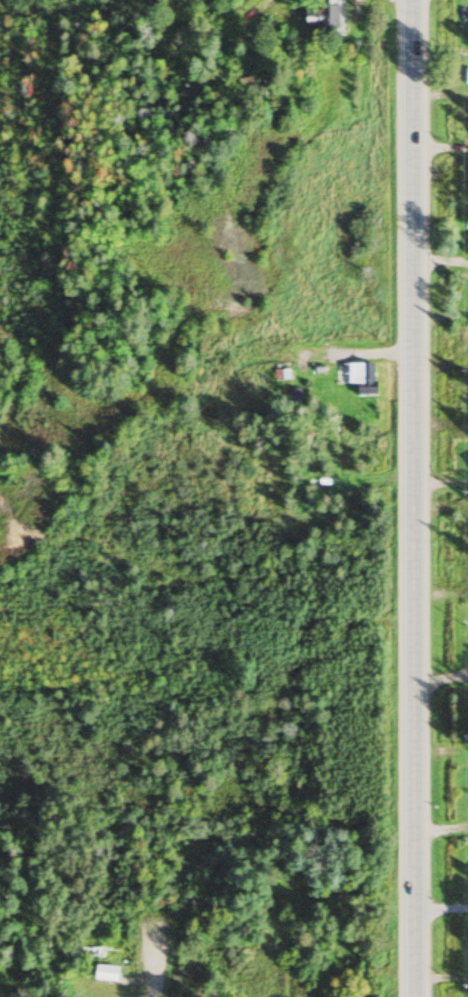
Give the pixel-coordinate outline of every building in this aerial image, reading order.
[(342,1),(303,1),(303,34),(341,35),(342,1)] [(371,365),(337,365),(337,386),(371,386),(371,365)] [(56,958),(102,958),(102,947),(56,947),(56,958)] [(120,991),(118,979),(82,986),(84,996),(120,991)]
